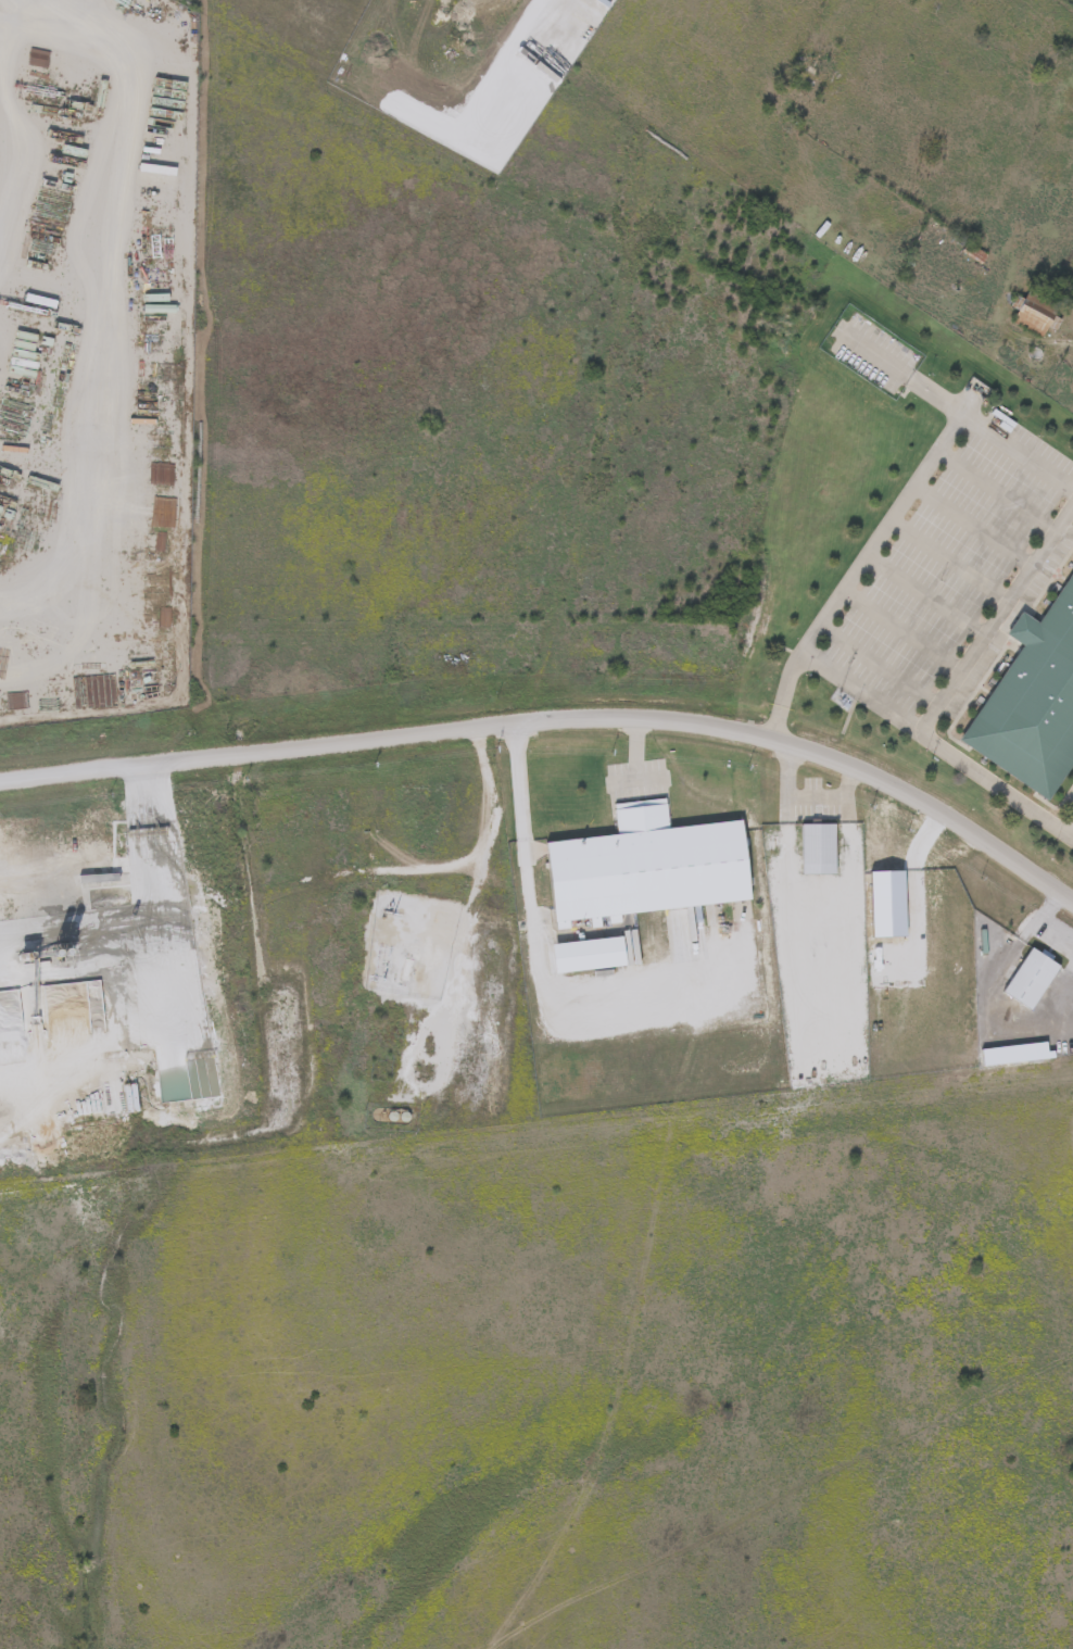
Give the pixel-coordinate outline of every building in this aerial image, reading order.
[(1043,337),(1012,322),(1019,309),(1012,306),(1018,297),(1024,300),(1031,287),(1061,302),(1050,325),(1049,324),(1043,337)] [(1036,606),(1072,547),(1072,765),(1052,798),(960,741),(1023,642),(1009,633),(1024,609),(1039,619),(1045,612),(1036,606)]
